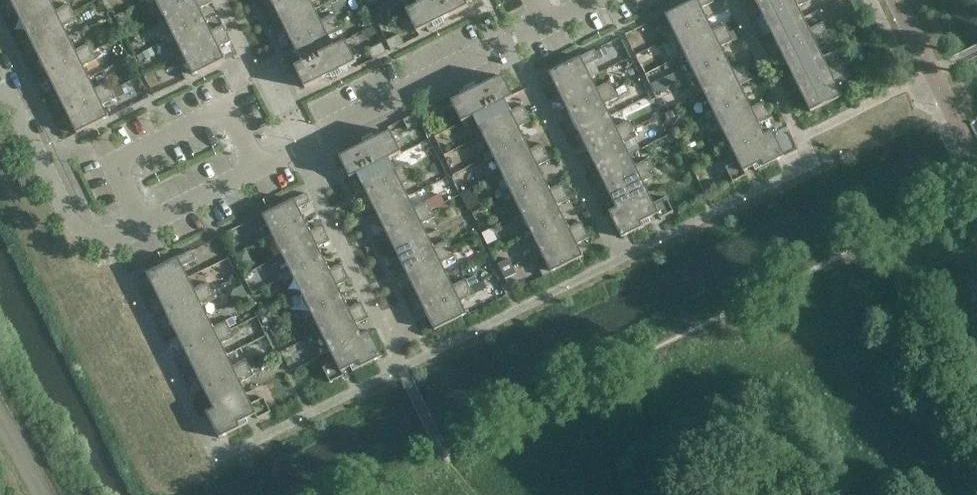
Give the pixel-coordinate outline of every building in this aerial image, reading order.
[(51,0),(11,0),(19,16),(51,0)] [(28,36),(73,13),(69,5),(57,12),(51,0),(19,16),(28,36)] [(197,0),(156,0),(164,17),(197,0)] [(200,8),(212,2),(211,0),(197,0),(164,17),(174,36),(206,20),(200,8)] [(311,0),(284,0),(273,5),(282,25),(315,9),(311,0)] [(469,7),(466,0),(429,0),(419,5),(407,11),(417,32),(427,27),(429,32),(444,24),(442,20),(469,7)] [(702,8),(714,2),(713,0),(695,0),(665,15),(676,35),(708,19),(702,8)] [(792,0),(755,0),(762,14),(792,0)] [(799,6),(811,0),(792,0),(762,14),(772,34),(804,18),(799,6)] [(292,44),(337,22),(333,14),(320,20),(315,9),(282,25),(292,44)] [(70,39),(65,28),(77,21),(73,13),(28,36),(38,55),(70,39)] [(782,53),(827,31),(823,23),(810,29),(804,18),(772,34),(782,53)] [(685,54),(729,33),(725,25),(713,31),(708,19),(676,35),(685,54)] [(184,55),(227,33),(224,25),(212,31),(206,20),(174,36),(184,55)] [(334,47),(328,36),(341,30),(337,22),(292,44),(301,63),(334,47)] [(823,57),(818,45),(831,39),(827,31),(782,53),(791,73),(823,57)] [(226,59),(220,47),(231,41),(227,33),(184,55),(191,70),(183,74),(186,79),(193,75),(194,75),(226,59)] [(727,58),(721,46),(733,41),(729,33),(685,54),(695,74),(727,58)] [(405,44),(400,34),(387,41),(391,51),(405,44)] [(48,74),(93,52),(89,44),(76,50),(70,39),(38,55),(48,74)] [(347,67),(356,63),(357,62),(347,41),(334,47),(301,63),(295,67),(305,88),(332,75),(334,79),(349,72),(347,67)] [(387,53),(382,43),(369,50),(374,60),(387,53)] [(591,77),(586,65),(598,59),(594,51),(582,57),(581,57),(549,73),(559,93),(591,77)] [(90,78),(84,66),(97,60),(93,52),(48,74),(57,94),(90,78)] [(801,92),(846,70),(842,62),(829,68),(823,57),(791,73),(801,92)] [(704,93),(748,71),(744,64),(733,69),(727,58),(695,74),(704,93)] [(843,96),(837,84),(850,78),(846,70),(801,92),(811,112),(843,96)] [(746,97),(741,85),(752,79),(748,71),(704,93),(714,113),(746,97)] [(506,101),(514,97),(503,76),(477,89),(474,85),(459,92),(461,97),(452,101),(462,123),(474,117),(506,101)] [(569,112),(614,90),(610,82),(597,88),(591,77),(559,93),(569,112)] [(67,113),(112,90),(108,83),(95,89),(90,78),(57,94),(67,113)] [(110,117),(103,105),(116,98),(112,90),(67,113),(77,133),(110,117)] [(610,115),(605,104),(618,98),(614,90),(569,112),(578,131),(610,115)] [(724,132),(768,110),(764,102),(752,108),(746,97),(714,113),(724,132)] [(483,135),(527,113),(523,106),(512,111),(506,101),(474,117),(483,135)] [(440,114),(435,104),(422,111),(426,121),(440,114)] [(765,134),(760,124),(772,118),(768,110),(724,132),(733,150),(765,134)] [(422,123),(417,113),(404,120),(409,129),(422,123)] [(525,139),(519,127),(531,121),(527,113),(483,135),(493,155),(525,139)] [(588,151),(633,128),(629,121),(616,127),(610,115),(578,131),(588,151)] [(630,154),(624,143),(637,136),(633,128),(588,151),(597,170),(630,154)] [(765,134),(733,150),(720,156),(733,182),(747,175),(745,171),(759,164),(774,157),(776,160),(755,170),(756,171),(786,156),(773,130),(765,134)] [(350,178),(357,175),(389,159),(402,153),(392,131),(382,136),(379,132),(364,139),(366,144),(340,157),(350,178)] [(503,174),(546,152),(543,144),(531,150),(525,139),(493,155),(503,174)] [(544,178),(539,166),(550,160),(546,152),(503,174),(512,194),(544,178)] [(607,189),(652,167),(648,159),(635,166),(630,154),(597,170),(607,189)] [(367,194),(412,172),(408,164),(395,170),(389,159),(357,175),(367,194)] [(648,192),(643,181),(656,175),(652,167),(607,189),(616,208),(648,192)] [(409,197),(403,186),(416,179),(412,172),(367,194),(376,214),(409,197)] [(522,213),(566,192),(562,184),(550,190),(544,178),(512,194),(522,213)] [(564,217),(558,205),(570,199),(566,192),(522,213),(532,233),(564,217)] [(629,228),(658,214),(660,218),(674,212),(667,198),(654,204),(648,192),(616,208),(609,212),(622,238),(631,233),(629,228)] [(305,220),(300,208),(311,202),(307,194),(295,200),(295,199),(263,215),(273,236),(305,220)] [(386,233),(431,210),(427,202),(414,209),(409,197),(376,214),(386,233)] [(428,236),(422,225),(435,218),(431,210),(386,233),(396,252),(428,236)] [(541,252),(585,230),(581,222),(570,228),(564,217),(532,233),(541,252)] [(283,255),(327,233),(323,225),(311,231),(305,220),(273,236),(283,255)] [(584,256),(578,244),(589,238),(585,230),(541,252),(549,267),(541,271),(544,276),(551,272),(552,272),(584,256)] [(325,258),(319,247),(331,241),(327,233),(283,255),(292,274),(325,258)] [(406,271),(451,249),(447,241),(434,247),(428,236),(396,252),(406,271)] [(448,275),(442,263),(455,257),(451,249),(406,271),(415,291),(448,275)] [(189,278),(183,266),(196,260),(192,251),(179,258),(179,257),(147,273),(157,294),(189,278)] [(302,294),(346,272),(342,264),(330,270),(325,258),(292,274),(302,294)] [(344,297),(338,285),(350,280),(346,272),(302,294),(312,313),(344,297)] [(425,310),(470,287),(466,279),(453,286),(448,275),(415,291),(425,310)] [(166,313),(211,291),(208,283),(195,289),(189,278),(157,294),(166,313)] [(467,314),(461,302),(474,295),(470,287),(425,310),(435,330),(467,314)] [(208,316),(203,305),(215,299),(211,291),(166,313),(176,332),(208,316)] [(321,333),(365,310),(361,303),(350,308),(344,297),(312,313),(321,333)] [(363,335),(358,324),(369,318),(365,310),(321,333),(330,351),(363,335)] [(186,352),(231,329),(227,321),(214,328),(208,316),(176,332),(186,352)] [(227,355),(222,344),(235,337),(231,329),(186,352),(195,371),(227,355)] [(373,361),(383,357),(370,331),(363,335),(330,351),(337,363),(324,369),(331,383),(345,376),(342,371),(352,367),(371,357),(373,361)] [(205,390),(250,368),(246,360),(233,367),(227,355),(195,371),(205,390)] [(246,393),(241,382),(254,376),(250,368),(205,390),(214,409),(246,393)] [(227,429),(256,414),(258,419),(272,412),(265,399),(252,405),(246,393),(214,409),(207,412),(220,438),(229,433),(227,429)]
